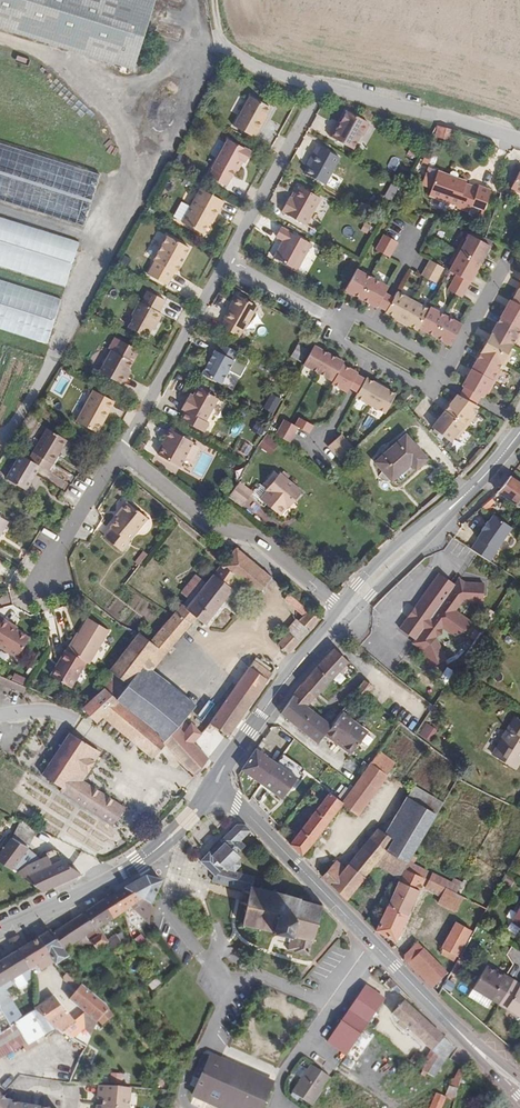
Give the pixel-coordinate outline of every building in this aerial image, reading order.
[(133,70),(155,2),(156,0),(0,0),(0,29),(133,70)] [(270,120),(272,117),(276,109),(256,98),(240,128),(261,140),(270,124),(268,123),(270,120)] [(369,138),(374,129),(374,125),(353,114),(346,126),(345,129),(343,132),(340,130),(335,140),(359,152),(366,139),(369,138)] [(456,143),(460,133),(446,129),(443,138),(456,143)] [(245,168),(247,163),(251,164),(257,154),(234,142),(218,171),(218,172),(215,179),(232,188),(241,172),(242,172),(245,168)] [(0,146),(0,203),(82,228),(98,176),(0,146)] [(421,159),(424,152),(417,148),(413,155),(421,159)] [(332,188),(346,161),(324,149),(316,165),(318,166),(317,168),(316,170),(312,177),(332,188)] [(188,167),(192,160),(185,156),(181,164),(188,167)] [(423,185),(433,187),(437,168),(427,166),(423,185)] [(486,217),(495,192),(484,188),(483,190),(470,186),(471,183),(443,173),(434,196),(462,207),(462,208),(486,217)] [(313,228),(328,201),(306,189),(301,199),(300,201),(296,199),(288,214),(313,228)] [(220,220),(230,204),(206,191),(188,225),(209,236),(216,222),(218,219),(220,220)] [(157,218),(161,211),(156,208),(152,215),(157,218)] [(0,220),(0,269),(63,289),(77,244),(43,234),(0,220)] [(304,273),(318,246),(288,230),(282,239),(290,243),(288,246),(280,260),(304,273)] [(399,251),(403,243),(389,236),(385,244),(399,251)] [(490,257),(495,248),(475,237),(472,242),(469,240),(462,253),(485,266),(490,257)] [(189,263),(196,251),(173,238),(160,263),(161,264),(154,277),(173,288),(180,275),(182,276),(189,263)] [(399,251),(385,244),(381,251),(395,259),(399,251)] [(480,275),(485,266),(462,253),(454,266),(458,268),(455,273),(462,277),(475,284),(480,275)] [(447,269),(434,261),(430,269),(443,276),(447,269)] [(443,276),(430,269),(426,276),(439,284),(443,276)] [(365,300),(377,280),(362,272),(351,292),(358,296),(365,300)] [(353,285),(356,279),(351,276),(348,283),(353,285)] [(475,284),(462,277),(457,285),(471,292),(475,284)] [(389,295),(393,289),(377,280),(365,300),(373,305),(382,309),(383,307),(389,295)] [(0,284),(0,332),(14,336),(46,346),(60,302),(0,284)] [(471,292),(457,285),(453,292),(467,299),(471,292)] [(406,323),(418,302),(401,293),(398,300),(391,312),(390,313),(398,318),(406,323)] [(139,321),(134,330),(152,340),(157,331),(159,328),(160,325),(163,326),(168,317),(165,315),(171,303),(154,294),(147,305),(146,304),(138,318),(139,321)] [(391,312),(398,300),(393,297),(389,295),(383,307),(387,310),(391,312)] [(246,340),(264,309),(245,298),(238,310),(231,322),(232,323),(228,330),(246,340)] [(423,329),(433,311),(418,302),(406,323),(414,327),(422,331),(423,329)] [(517,304),(515,302),(510,311),(506,319),(519,327),(519,305),(517,304)] [(440,338),(451,318),(435,309),(433,311),(423,329),(432,334),(440,338)] [(456,348),(467,327),(451,318),(440,338),(448,343),(456,348)] [(506,319),(501,327),(497,336),(517,347),(519,342),(519,327),(506,319)] [(517,354),(514,352),(517,347),(497,336),(491,345),(486,354),(507,366),(510,367),(517,354)] [(133,375),(145,353),(121,340),(117,349),(120,354),(108,376),(129,388),(133,380),(131,378),(133,375)] [(228,387),(246,356),(229,346),(224,354),(222,353),(216,365),(210,377),(228,387)] [(323,374),(334,355),(327,352),(320,348),(310,367),(323,374)] [(310,360),(314,353),(309,350),(305,357),(310,360)] [(503,372),(507,366),(486,354),(481,364),(476,373),(499,385),(505,374),(503,372)] [(337,382),(346,365),(347,363),(341,359),(334,355),(323,374),(337,382)] [(355,388),(362,376),(363,374),(354,370),(346,365),(337,382),(336,384),(352,393),(355,388)] [(493,397),(499,385),(476,373),(472,381),(467,389),(469,390),(485,400),(487,401),(490,396),(493,397)] [(363,392),(370,380),(366,378),(362,376),(355,388),(359,390),(363,392)] [(384,391),(386,387),(378,383),(371,378),(370,380),(363,392),(360,397),(376,406),(384,391)] [(390,414),(400,395),(393,391),(386,387),(384,391),(376,406),(390,414)] [(212,424),(225,401),(205,390),(200,398),(197,396),(195,400),(189,411),(192,413),(187,422),(210,434),(216,426),(212,424)] [(485,400),(469,390),(466,393),(464,397),(481,407),(483,403),(485,400)] [(111,421),(120,404),(100,393),(82,424),(103,435),(109,425),(107,425),(108,422),(110,420),(111,421)] [(278,395),(271,408),(280,414),(288,401),(278,395)] [(477,416),(483,408),(481,407),(464,397),(462,396),(456,404),(450,412),(471,430),(480,418),(477,416)] [(471,430),(450,412),(443,420),(437,428),(455,443),(459,439),(462,441),(471,430)] [(317,426),(306,419),(301,427),(302,428),(312,434),(317,426)] [(298,436),(302,428),(301,427),(295,424),(289,421),(285,429),(298,436)] [(267,438),(273,428),(263,422),(257,433),(267,438)] [(298,436),(285,429),(281,436),(294,444),(298,436)] [(62,463),(76,443),(57,431),(37,461),(49,469),(56,473),(62,463)] [(187,469),(200,445),(177,432),(172,441),(174,442),(172,445),(171,448),(165,457),(187,469)] [(355,446),(346,435),(340,440),(348,452),(355,446)] [(348,452),(340,440),(333,446),(344,461),(351,456),(348,452)] [(423,469),(401,445),(371,473),(388,491),(407,473),(412,479),(423,469)] [(42,480),(49,469),(37,461),(30,456),(15,479),(34,491),(42,480)] [(296,478),(290,473),(286,477),(292,482),(296,478)] [(308,495),(292,482),(286,477),(285,476),(273,491),(275,493),(268,503),(286,518),(293,509),(298,503),(300,505),(308,495)] [(519,508),(519,483),(513,479),(501,495),(519,508)] [(252,509),(262,497),(248,486),(238,497),(252,509)] [(492,511),(501,502),(497,497),(487,506),(492,511)] [(133,543),(152,520),(133,505),(126,513),(128,514),(126,517),(124,520),(115,529),(117,530),(109,539),(127,553),(134,544),(133,543)] [(17,524),(0,513),(0,548),(6,538),(17,524)] [(499,552),(514,529),(508,525),(495,517),(491,524),(490,523),(484,532),(485,533),(480,540),(482,541),(474,552),(481,556),(493,564),(500,553),(499,552)] [(231,556),(234,552),(228,547),(224,551),(231,556)] [(276,580),(264,569),(256,562),(242,550),(241,549),(232,560),(227,566),(240,577),(243,580),(263,597),(271,586),(276,580)] [(212,580),(189,607),(199,616),(209,623),(237,590),(240,577),(227,566),(225,564),(212,580)] [(189,607),(212,580),(200,570),(187,585),(194,591),(184,604),(189,607)] [(485,607),(486,587),(467,586),(462,582),(457,589),(441,577),(420,606),(401,633),(416,644),(414,649),(424,656),(431,672),(434,671),(448,665),(438,642),(444,640),(445,633),(455,641),(466,636),(467,635),(474,626),(465,620),(458,615),(464,606),(471,606),(485,607)] [(320,618),(292,594),(289,597),(288,601),(307,618),(302,623),(313,632),(323,621),(320,618)] [(183,637),(199,616),(189,607),(184,604),(156,642),(145,634),(143,634),(139,638),(142,640),(116,673),(118,676),(108,689),(110,691),(123,703),(150,668),(156,673),(183,637)] [(38,639),(24,631),(21,629),(18,628),(19,625),(7,619),(3,626),(0,625),(0,644),(27,658),(38,639)] [(98,664),(117,630),(96,619),(84,638),(76,652),(97,663),(98,664)] [(313,632),(302,623),(300,621),(291,634),(292,635),(302,644),(313,632)] [(289,660),(302,644),(292,635),(281,648),(286,653),(285,655),(289,660)] [(355,647),(358,643),(352,636),(348,641),(355,647)] [(83,688),(97,663),(76,652),(73,650),(66,662),(69,663),(67,666),(61,677),(83,688)] [(335,684),(351,665),(337,652),(333,656),(309,682),(305,688),(297,698),(313,711),(321,701),(319,700),(333,683),(335,684)] [(233,737),(281,671),(265,660),(262,664),(257,661),(214,722),(233,737)] [(188,720),(199,705),(156,673),(150,668),(123,703),(169,744),(188,720)] [(30,684),(20,679),(18,683),(28,688),(30,684)] [(372,696),(375,691),(367,685),(360,694),(371,703),(374,698),(372,696)] [(112,716),(123,703),(110,691),(85,713),(87,714),(101,725),(103,723),(107,720),(112,716)] [(335,729),(313,711),(297,698),(274,731),(279,730),(287,720),(321,747),(335,729)] [(179,755),(169,744),(123,703),(112,716),(107,720),(133,742),(166,769),(179,755)] [(198,746),(206,735),(196,724),(194,726),(188,720),(169,744),(179,755),(199,778),(213,762),(198,746)] [(519,763),(519,726),(513,722),(491,758),(514,772),(519,763)] [(87,784),(105,755),(75,735),(68,747),(49,778),(69,791),(66,795),(114,826),(118,829),(129,811),(87,784)] [(255,782),(271,761),(254,748),(257,744),(254,741),(236,768),(255,782)] [(370,770),(346,754),(334,771),(356,789),(370,770)] [(397,767),(381,755),(373,767),(388,778),(397,767)] [(277,797),(292,776),(271,761),(255,782),(277,797)] [(366,808),(384,784),(388,778),(373,767),(370,770),(356,789),(351,797),(366,808)] [(446,806),(418,789),(410,800),(438,818),(446,806)] [(345,795),(340,802),(345,805),(349,798),(345,795)] [(329,827),(346,806),(345,805),(340,802),(333,796),(327,805),(314,821),(293,846),(297,850),(305,857),(329,827)] [(366,808),(351,797),(349,798),(345,805),(346,806),(360,816),(366,808)] [(414,857),(438,818),(410,800),(386,835),(395,843),(414,857)] [(31,833),(35,825),(19,817),(14,825),(7,837),(23,846),(27,839),(31,833)] [(235,873),(242,866),(234,855),(241,847),(238,842),(249,831),(243,825),(235,826),(219,842),(221,845),(211,855),(208,852),(199,862),(212,875),(210,882),(248,893),(250,888),(251,889),(254,878),(235,873)] [(377,867),(388,854),(395,843),(386,835),(381,831),(347,870),(338,862),(324,879),(348,903),(377,867)] [(23,846),(7,837),(0,847),(0,863),(8,868),(23,846)] [(36,853),(27,839),(23,846),(25,847),(31,859),(38,856),(36,853)] [(211,855),(221,845),(219,842),(213,847),(208,852),(211,855)] [(414,857),(395,843),(388,854),(407,867),(408,865),(414,857)] [(78,871),(64,860),(57,857),(53,847),(48,847),(36,853),(38,856),(31,859),(25,847),(23,846),(8,868),(39,891),(47,887),(78,871)] [(407,867),(388,854),(377,867),(400,882),(405,871),(407,867)] [(412,867),(417,860),(414,858),(414,857),(408,865),(412,867)] [(423,880),(425,874),(412,867),(408,865),(407,867),(405,871),(413,875),(423,880)] [(412,912),(422,887),(425,881),(423,880),(413,875),(405,871),(400,882),(378,934),(380,936),(397,944),(412,912)] [(148,906),(160,880),(142,875),(121,888),(148,906)] [(510,885),(513,880),(507,876),(504,881),(510,885)] [(460,885),(452,881),(449,886),(458,890),(460,885)] [(460,911),(465,899),(450,893),(429,883),(425,893),(442,900),(439,906),(458,915),(460,911)] [(306,957),(320,908),(308,904),(311,895),(303,887),(298,902),(251,889),(250,888),(248,893),(247,898),(245,906),(240,924),(294,940),(290,953),(306,957)] [(148,906),(121,888),(119,898),(127,909),(131,906),(148,926),(149,908),(149,907),(148,906)] [(127,909),(119,898),(114,901),(126,916),(131,913),(127,909)] [(102,933),(126,916),(114,901),(102,907),(87,917),(99,935),(102,933)] [(510,922),(519,928),(519,906),(510,922)] [(69,955),(99,935),(87,917),(57,937),(56,934),(42,942),(54,961),(57,965),(61,969),(73,961),(69,955)] [(460,961),(474,935),(458,927),(444,952),(456,959),(460,961)] [(113,948),(109,943),(102,933),(99,935),(103,941),(94,947),(101,956),(113,948)] [(11,945),(22,939),(20,934),(9,940),(11,945)] [(129,948),(124,940),(121,941),(118,937),(109,943),(113,948),(118,956),(129,948)] [(54,961),(42,942),(21,956),(33,975),(34,975),(36,976),(38,976),(40,976),(41,975),(42,973),(41,971),(41,970),(54,961)] [(410,966),(424,952),(419,947),(404,961),(410,966)] [(447,976),(424,952),(410,966),(433,991),(447,976)] [(456,959),(444,952),(443,958),(454,963),(456,959)] [(21,998),(35,988),(29,978),(33,975),(21,956),(0,969),(0,1003),(16,1029),(25,1023),(19,1014),(28,1008),(21,998)] [(498,1005),(512,981),(495,971),(494,972),(486,967),(473,989),(498,1005)] [(105,1005),(68,975),(62,983),(77,995),(71,1004),(97,1025),(109,1011),(105,1005)] [(394,984),(387,977),(382,984),(388,990),(389,989),(390,988),(394,984)] [(512,981),(498,1005),(519,1018),(519,986),(512,981)] [(339,1020),(359,1033),(375,1010),(383,999),(380,997),(363,986),(339,1020)] [(79,1027),(60,1001),(41,1012),(39,1014),(55,1028),(60,1033),(66,1037),(79,1027)] [(436,1033),(401,1001),(390,1013),(428,1051),(432,1046),(440,1036),(436,1033)] [(0,1003),(0,1042),(17,1030),(16,1029),(0,1003)] [(58,1035),(55,1028),(39,1014),(25,1023),(16,1029),(17,1030),(27,1047),(29,1050),(58,1035)] [(359,1033),(339,1020),(324,1042),(344,1055),(359,1033)] [(17,1030),(0,1042),(0,1064),(1,1065),(27,1047),(17,1030)] [(447,1057),(455,1044),(443,1031),(440,1036),(432,1046),(447,1057)] [(447,1057),(432,1046),(428,1051),(425,1055),(441,1067),(447,1057)] [(416,1065),(422,1057),(416,1052),(410,1060),(416,1065)] [(441,1067),(425,1055),(420,1071),(425,1075),(427,1073),(434,1078),(441,1067)] [(466,1067),(470,1058),(468,1056),(461,1068),(465,1070),(466,1067)] [(274,1089),(260,1084),(259,1088),(220,1072),(222,1067),(210,1062),(193,1101),(210,1107),(266,1107),(274,1089)] [(260,1084),(222,1067),(220,1072),(259,1088),(260,1084)] [(454,1101),(465,1070),(461,1068),(455,1079),(451,1077),(442,1096),(444,1097),(454,1101)] [(333,1083),(313,1070),(295,1097),(312,1107),(316,1107),(333,1083)] [(111,1082),(123,1083),(123,1073),(111,1073),(111,1082)] [(134,1094),(102,1091),(100,1104),(105,1105),(105,1107),(132,1107),(134,1094)] [(444,1097),(442,1096),(434,1092),(426,1107),(440,1107),(444,1097)]
